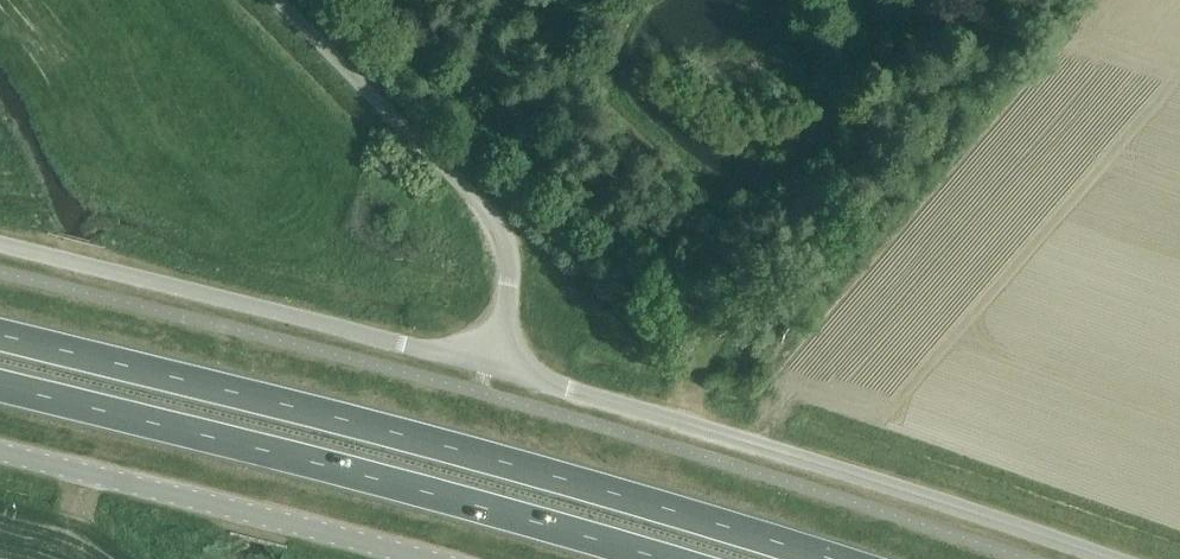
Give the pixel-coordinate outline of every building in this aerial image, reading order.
[(380,159),(374,165),(382,173),(388,167),(380,159)]
